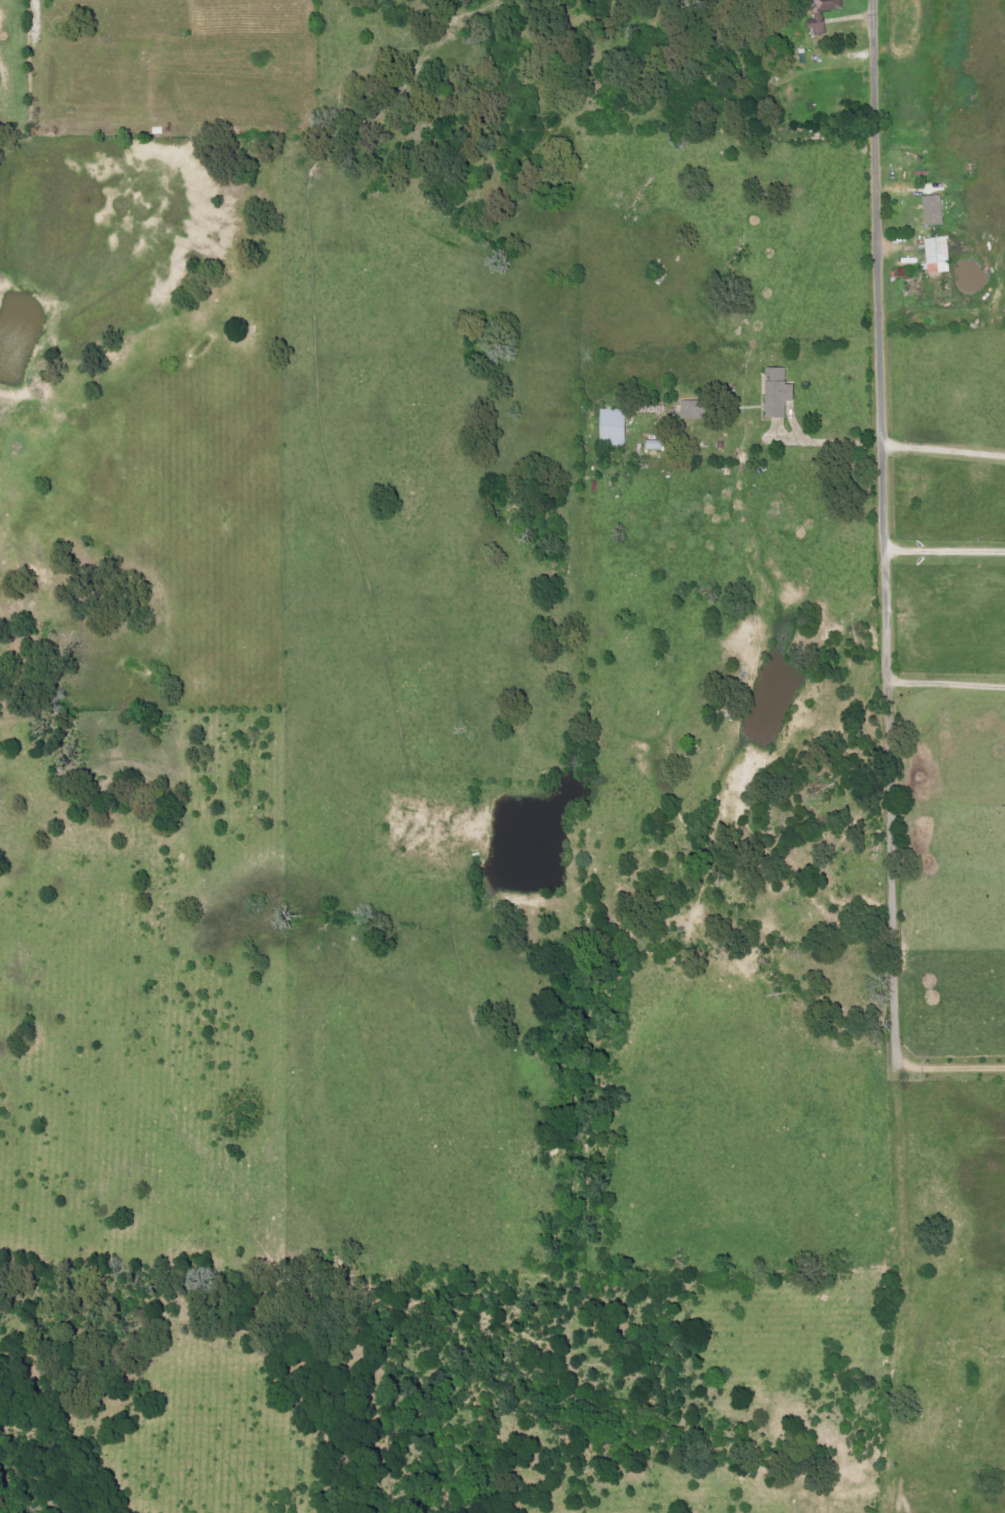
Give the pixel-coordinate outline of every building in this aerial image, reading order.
[(844,0),(819,0),(809,3),(812,18),(810,18),(814,36),(829,33),(825,12),(846,8),(844,0)] [(925,196),(927,226),(946,225),(944,195),(925,196)] [(928,238),(930,273),(952,272),(950,237),(928,238)] [(789,369),(768,368),(767,419),(788,419),(788,402),(798,402),(799,386),(788,385),(789,369)] [(710,401),(683,401),(683,418),(709,419),(710,401)] [(603,410),(603,445),(629,445),(628,409),(603,410)] [(664,441),(649,440),(648,450),(664,450),(664,441)]
